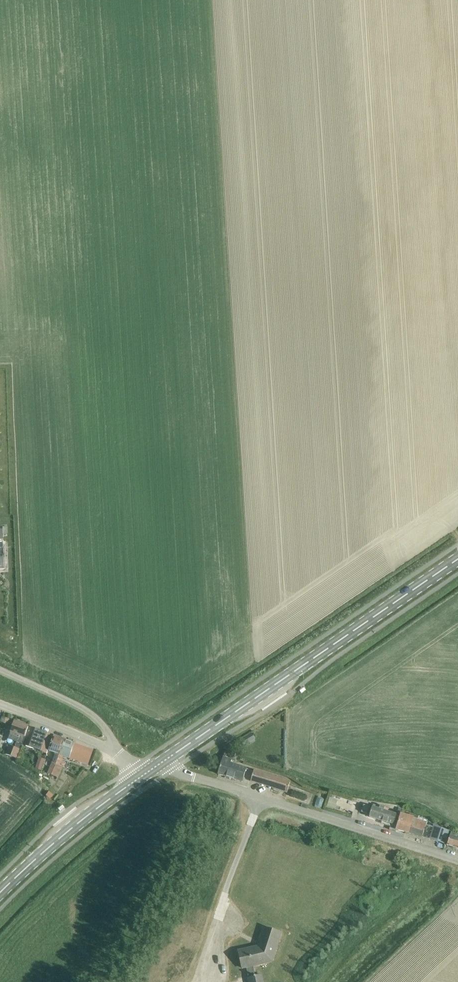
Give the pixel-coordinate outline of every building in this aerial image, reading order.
[(9,737),(24,742),(28,727),(14,722),(9,737)] [(35,746),(48,750),(53,736),(30,728),(25,742),(27,743),(26,746),(34,749),(35,746)] [(48,774),(52,776),(65,740),(55,737),(49,751),(56,753),(52,763),(48,774)] [(65,740),(52,776),(58,778),(62,766),(60,766),(63,756),(70,758),(74,744),(65,740)] [(70,758),(76,761),(81,746),(74,744),(70,758)] [(8,746),(5,754),(17,759),(21,750),(8,746)] [(82,763),(87,748),(81,746),(76,761),(82,763)] [(82,763),(88,765),(93,751),(87,748),(82,763)] [(218,775),(234,780),(242,782),(246,769),(233,765),(234,761),(224,758),(218,775)] [(254,771),(251,782),(287,793),(290,782),(254,771)] [(327,807),(335,809),(338,800),(329,798),(327,807)] [(369,814),(371,803),(365,802),(362,813),(369,814)] [(369,817),(394,825),(397,815),(384,811),(385,807),(380,806),(379,810),(372,808),(369,817)] [(430,838),(434,826),(426,824),(427,823),(417,820),(418,817),(410,815),(409,817),(401,815),(396,830),(408,834),(409,833),(430,840),(430,838)] [(449,831),(434,826),(430,838),(445,843),(449,831)] [(457,849),(457,839),(450,836),(447,846),(457,849)] [(281,932),(264,927),(260,941),(261,942),(260,946),(259,946),(242,950),(244,959),(241,960),(242,968),(246,967),(249,981),(262,981),(261,976),(255,977),(253,966),(262,964),(260,957),(263,955),(273,958),(281,932)]
